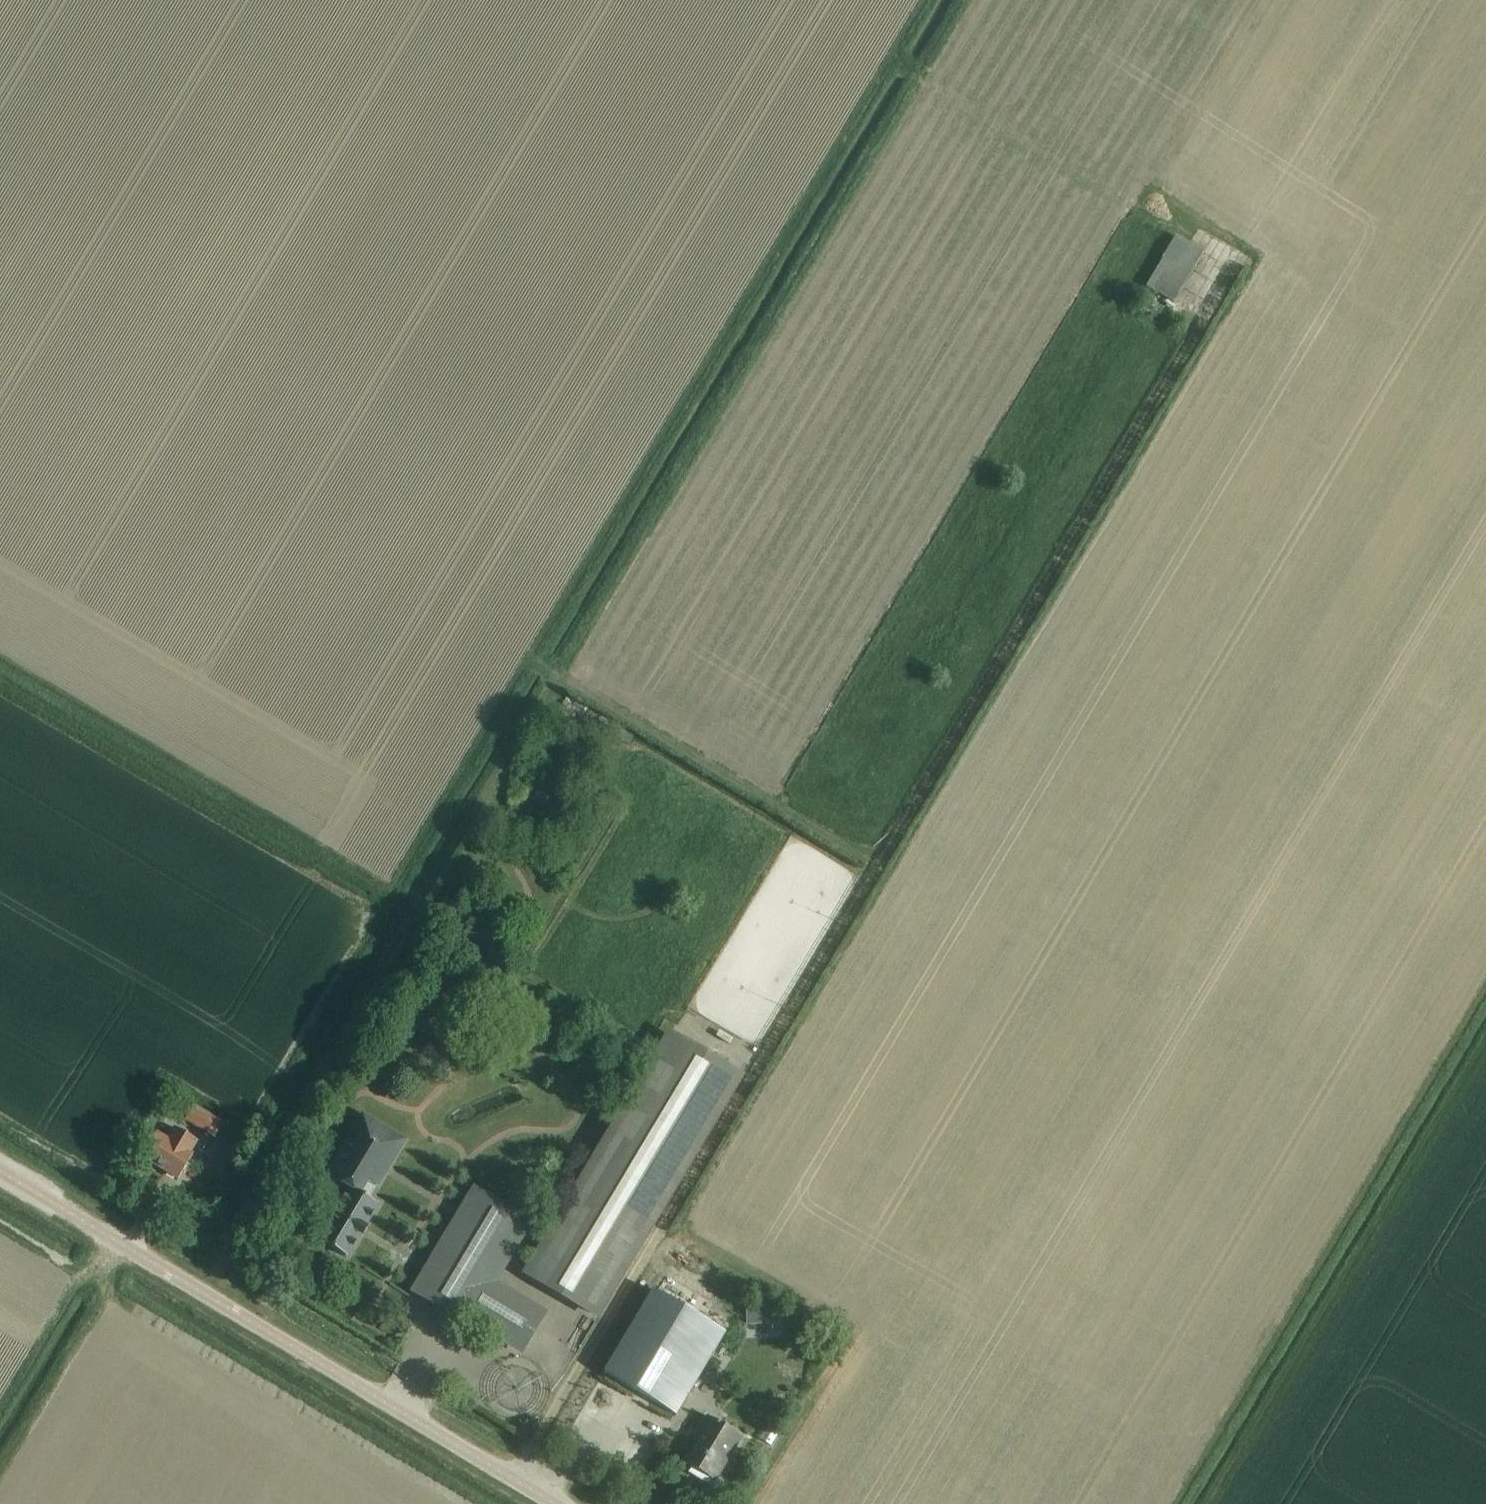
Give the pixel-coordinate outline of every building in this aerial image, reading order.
[(1175,303),(1205,253),(1177,237),(1147,286),(1175,303)] [(666,1038),(539,1249),(559,1261),(545,1284),(600,1317),(740,1082),(666,1038)] [(192,1108),(185,1121),(209,1134),(215,1138),(222,1124),(216,1121),(192,1108)] [(377,1185),(384,1173),(385,1173),(389,1165),(404,1140),(363,1116),(327,1176),(349,1189),(319,1240),(347,1257),(379,1205),(360,1193),(368,1180),(376,1185),(377,1186),(377,1185)] [(197,1141),(175,1127),(168,1139),(157,1133),(142,1158),(178,1179),(193,1155),(190,1153),(197,1141)] [(477,1197),(421,1289),(467,1317),(469,1313),(518,1343),(535,1314),(486,1285),(522,1224),(477,1197)] [(676,1415),(686,1398),(725,1332),(653,1290),(604,1373),(676,1415)] [(715,1482),(725,1465),(742,1437),(707,1417),(699,1430),(704,1434),(686,1464),(715,1482)]
